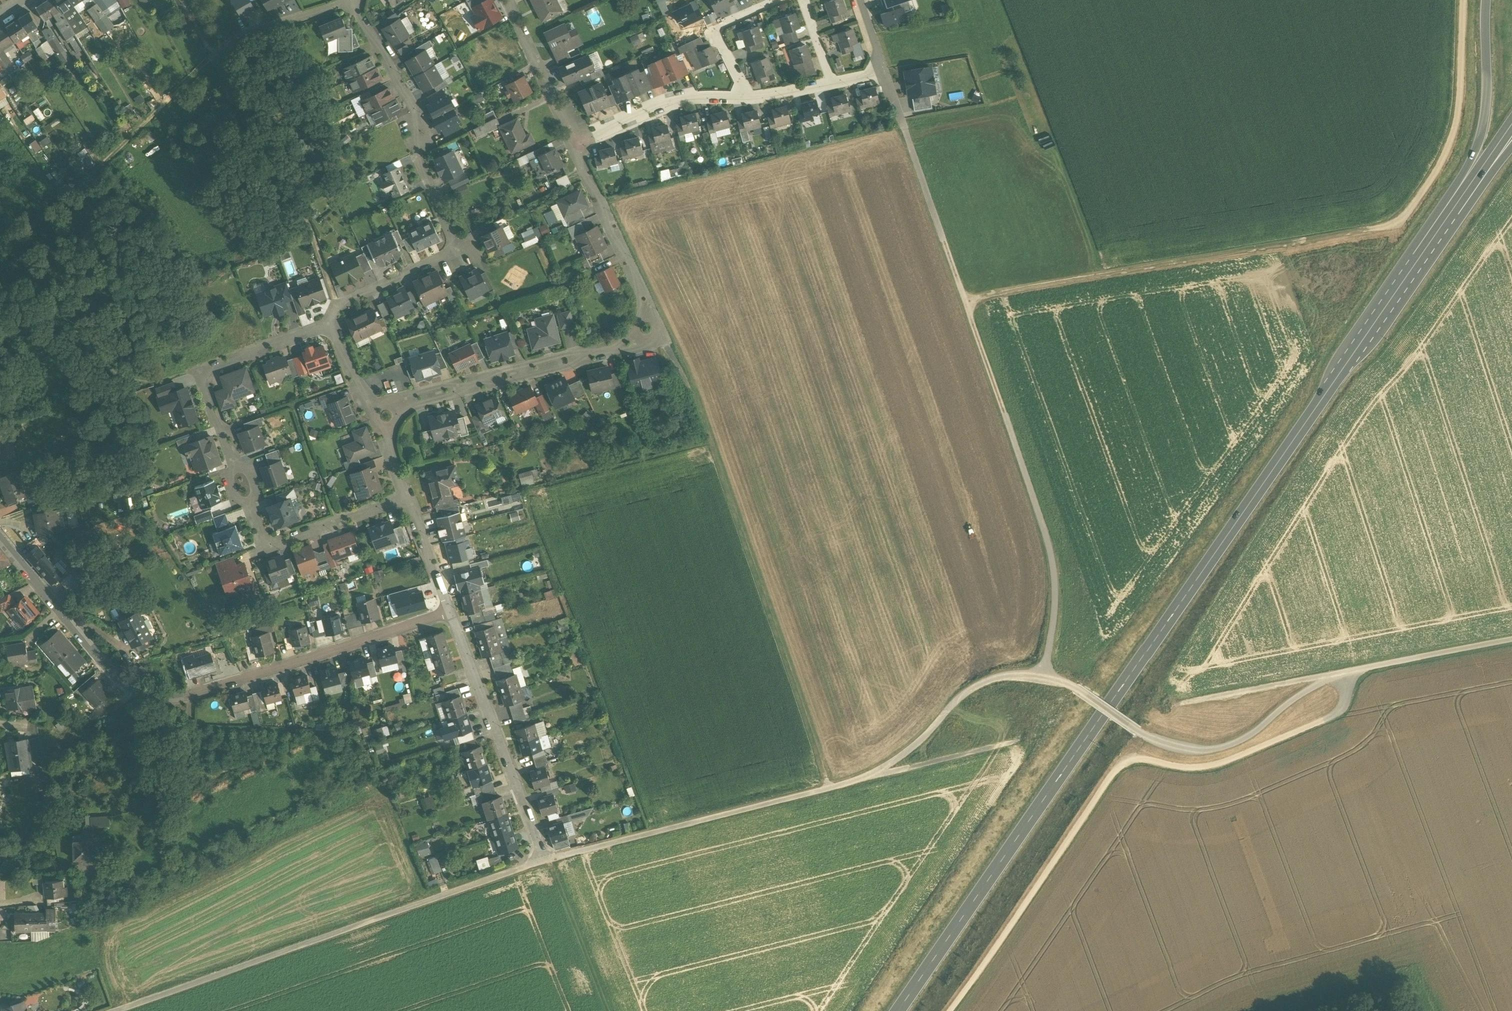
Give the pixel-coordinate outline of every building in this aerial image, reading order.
[(43,3),(51,16),(53,15),(60,10),(54,0),(48,0),(43,3)] [(60,10),(65,17),(67,21),(71,19),(67,13),(65,14),(64,12),(74,6),(70,0),(54,0),(60,10)] [(98,7),(104,15),(104,16),(106,19),(121,8),(117,0),(93,0),(98,7)] [(255,9),(249,0),(232,0),(242,17),(255,9)] [(269,9),(285,0),(263,0),(269,9)] [(467,1),(471,10),(473,9),(473,8),(487,1),(486,0),(468,0),(467,1)] [(473,8),(473,9),(477,15),(471,18),(478,31),(501,18),(491,0),(488,0),(487,1),(473,8)] [(542,22),(562,12),(556,0),(531,0),(542,22)] [(670,11),(665,0),(657,0),(662,14),(670,11)] [(715,10),(721,8),(722,10),(730,6),(727,0),(711,0),(715,10)] [(827,3),(829,8),(827,9),(830,18),(840,15),(846,13),(841,0),(835,0),(827,3)] [(885,4),(887,12),(880,14),(884,26),(906,18),(904,12),(911,9),(908,0),(883,0),(885,4)] [(51,16),(43,3),(36,8),(44,21),(47,19),(51,16)] [(694,11),(691,5),(678,12),(683,24),(689,21),(690,24),(698,20),(694,11)] [(81,17),(74,6),(64,12),(65,14),(67,13),(71,19),(67,21),(75,34),(87,27),(81,17)] [(98,7),(90,12),(98,23),(99,22),(98,20),(104,15),(98,7)] [(703,18),(699,9),(694,11),(698,20),(703,18)] [(60,10),(53,15),(58,21),(65,17),(60,10)] [(29,12),(19,19),(27,33),(33,29),(38,26),(29,12)] [(395,13),(381,21),(385,28),(399,20),(395,13)] [(795,14),(782,18),(784,24),(781,25),(781,27),(784,34),(794,30),(800,28),(795,14)] [(104,15),(98,20),(99,22),(103,27),(109,22),(106,19),(104,16),(104,15)] [(840,15),(830,18),(831,24),(842,20),(840,15)] [(58,21),(56,23),(67,40),(75,34),(67,21),(65,17),(58,21)] [(342,18),(319,27),(325,41),(339,36),(347,32),(347,31),(342,18)] [(782,18),(773,21),(776,28),(781,27),(781,25),(784,24),(782,18)] [(19,19),(6,27),(14,40),(16,43),(28,35),(27,33),(19,19)] [(385,28),(383,29),(392,45),(408,36),(399,20),(385,28)] [(564,24),(545,33),(556,55),(556,56),(567,51),(582,44),(577,34),(570,37),(564,24)] [(14,40),(6,27),(1,31),(9,44),(14,40)] [(757,27),(744,31),(746,37),(743,38),(746,47),(756,44),(762,42),(757,27)] [(33,29),(27,33),(28,35),(37,49),(42,46),(42,45),(33,29)] [(851,29),(838,34),(840,40),(838,41),(841,49),(851,46),(856,44),(851,29)] [(51,30),(49,31),(44,34),(48,40),(54,35),(51,30)] [(351,30),(347,31),(347,32),(339,36),(339,51),(352,51),(352,48),(359,46),(354,33),(352,34),(352,30),(351,30)] [(794,30),(784,34),(786,39),(796,36),(794,30)] [(1,31),(0,31),(0,42),(4,47),(9,44),(1,31)] [(75,34),(67,40),(69,43),(70,42),(78,53),(84,49),(82,46),(75,34)] [(54,35),(48,40),(57,54),(63,49),(60,44),(60,43),(59,43),(55,36),(54,35)] [(796,36),(786,39),(785,39),(787,45),(798,42),(796,36)] [(699,38),(677,48),(680,54),(693,48),(702,44),(699,38)] [(429,40),(414,49),(418,54),(424,50),(425,51),(433,46),(429,40)] [(702,44),(693,48),(695,54),(710,47),(708,41),(702,44)] [(42,46),(37,49),(44,60),(54,54),(46,42),(42,45),(42,46)] [(397,48),(400,54),(410,50),(407,44),(397,48)] [(756,44),(746,47),(748,52),(758,49),(756,44)] [(806,45),(793,49),(795,55),(792,56),(798,73),(812,67),(809,60),(810,60),(806,45)] [(851,46),(841,49),(842,55),(853,51),(851,46)] [(710,47),(695,54),(698,61),(694,63),(697,69),(716,60),(710,47)] [(1,49),(0,50),(0,63),(4,69),(11,64),(1,49)] [(418,54),(406,61),(410,69),(411,69),(415,77),(433,66),(425,51),(424,50),(418,54)] [(567,51),(556,56),(556,55),(555,56),(558,64),(570,59),(567,51)] [(29,52),(21,57),(24,63),(33,58),(29,52)] [(364,52),(348,59),(351,65),(366,58),(364,52)] [(678,63),(674,54),(661,60),(671,82),(674,80),(674,79),(683,75),(678,63)] [(588,55),(577,60),(581,69),(583,68),(585,73),(594,69),(588,55)] [(351,65),(343,68),(345,74),(344,74),(345,75),(348,80),(349,79),(375,68),(375,67),(370,56),(351,65)] [(767,58),(755,63),(757,69),(754,70),(757,78),(767,75),(772,73),(767,58)] [(577,60),(559,68),(566,85),(579,79),(586,76),(586,75),(585,73),(583,68),(581,69),(577,60)] [(661,60),(649,65),(653,74),(658,86),(667,82),(667,83),(671,82),(661,60)] [(689,72),(684,61),(678,63),(683,75),(689,72)] [(11,64),(4,69),(8,74),(15,70),(11,64)] [(433,66),(415,77),(420,85),(420,86),(424,93),(442,81),(433,66)] [(375,68),(349,79),(354,91),(362,87),(378,80),(381,79),(376,67),(375,67),(375,68)] [(812,67),(798,73),(800,79),(814,74),(812,67)] [(930,67),(905,72),(907,82),(909,83),(909,86),(908,87),(909,97),(912,97),(929,94),(934,93),(930,67)] [(637,70),(625,75),(634,95),(646,90),(639,73),(637,70)] [(647,77),(645,70),(639,73),(646,90),(652,87),(647,77)] [(586,76),(579,79),(582,85),(592,81),(591,77),(590,74),(586,75),(586,76)] [(653,74),(647,77),(652,87),(652,88),(658,86),(653,74)] [(9,75),(0,81),(3,85),(11,79),(9,75)] [(625,75),(613,80),(614,84),(622,100),(622,101),(634,95),(625,75)] [(767,75),(757,78),(759,84),(769,80),(767,75)] [(524,76),(506,85),(509,91),(512,97),(514,102),(521,99),(522,99),(522,98),(533,93),(527,81),(525,77),(524,76)] [(378,80),(362,87),(365,93),(367,92),(380,86),(378,80)] [(601,84),(579,93),(585,106),(587,105),(591,113),(600,109),(600,107),(609,104),(606,97),(601,84)] [(622,100),(614,84),(608,86),(616,103),(622,100)] [(380,86),(367,92),(370,97),(385,90),(383,85),(380,86)] [(370,97),(362,101),(367,113),(371,111),(394,100),(389,88),(370,97)] [(875,88),(860,92),(862,98),(864,108),(879,104),(875,88)] [(442,89),(427,98),(430,105),(446,96),(442,89)] [(612,94),(606,97),(609,104),(611,107),(616,104),(612,94)] [(929,94),(912,97),(914,111),(932,108),(929,94)] [(430,105),(427,106),(434,118),(453,109),(454,108),(448,95),(446,96),(430,105)] [(846,95),(831,99),(832,105),(835,115),(850,111),(846,95)] [(864,108),(862,98),(856,99),(858,109),(864,108)] [(394,100),(371,111),(376,122),(381,121),(395,114),(401,111),(395,99),(394,100)] [(820,117),(816,102),(801,105),(803,111),(805,121),(820,117)] [(835,115),(832,105),(826,107),(829,116),(835,115)] [(787,107),(772,111),(774,116),(776,127),(791,123),(787,107)] [(453,109),(434,118),(432,119),(439,132),(457,122),(459,121),(453,109)] [(757,111),(742,114),(744,120),(746,131),(761,127),(757,111)] [(803,111),(797,113),(799,122),(805,121),(803,111)] [(726,112),(711,116),(712,121),(715,131),(730,128),(726,112)] [(395,114),(381,121),(383,126),(398,119),(395,114)] [(695,114),(681,118),(682,123),(685,134),(699,130),(695,114)] [(774,116),(767,118),(770,128),(776,127),(774,116)] [(497,118),(487,123),(489,129),(500,124),(497,118)] [(525,136),(517,119),(500,127),(512,153),(534,143),(530,134),(525,136)] [(744,120),(737,122),(740,132),(746,131),(744,120)] [(712,121),(706,123),(709,133),(715,131),(712,121)] [(457,122),(441,130),(445,137),(461,129),(457,122)] [(685,134),(682,123),(676,125),(679,135),(685,134)] [(667,125),(653,129),(654,136),(657,145),(671,141),(667,125)] [(654,136),(648,137),(650,147),(657,145),(654,136)] [(639,138),(624,142),(626,148),(628,158),(643,154),(639,138)] [(36,152),(42,149),(38,143),(33,146),(36,152)] [(544,146),(533,152),(536,158),(539,157),(539,156),(547,152),(544,146)] [(614,148),(599,152),(601,158),(603,168),(618,164),(614,148)] [(626,148),(620,149),(623,159),(628,158),(626,148)] [(563,167),(554,149),(547,152),(539,156),(539,157),(547,173),(554,170),(554,171),(563,167)] [(452,152),(434,160),(437,166),(435,167),(440,176),(442,175),(444,181),(462,173),(452,152)] [(533,152),(528,154),(531,161),(536,158),(533,152)] [(547,173),(539,157),(536,158),(531,161),(539,177),(547,173)] [(603,168),(601,158),(595,160),(597,170),(603,168)] [(398,168),(383,174),(387,182),(383,184),(386,191),(390,190),(393,197),(408,191),(405,183),(404,183),(401,176),(398,168)] [(465,175),(450,182),(453,189),(469,182),(465,175)] [(566,175),(556,180),(561,191),(571,186),(566,175)] [(580,192),(558,202),(564,216),(565,216),(580,209),(586,206),(580,192)] [(550,224),(558,220),(552,209),(545,213),(550,224)] [(580,209),(565,216),(564,216),(569,228),(580,222),(585,220),(580,209)] [(416,250),(417,252),(440,241),(430,218),(417,223),(420,228),(408,233),(410,237),(416,250)] [(504,218),(493,223),(497,230),(501,228),(502,229),(508,226),(504,218)] [(569,228),(568,228),(573,240),(577,238),(576,237),(585,233),(580,222),(569,228)] [(547,224),(540,225),(542,235),(549,234),(547,224)] [(497,230),(482,237),(489,252),(508,243),(502,229),(501,228),(497,230)] [(534,228),(521,231),(525,246),(537,243),(534,228)] [(585,233),(576,237),(577,238),(586,257),(599,251),(606,248),(596,228),(585,233)] [(402,240),(398,231),(392,233),(398,246),(404,244),(402,240)] [(392,233),(385,237),(384,234),(378,237),(391,264),(397,261),(396,260),(398,258),(400,256),(401,253),(400,250),(398,246),(392,233)] [(378,237),(373,239),(374,242),(367,245),(373,258),(375,262),(376,264),(378,265),(380,266),(382,266),(385,265),(385,266),(391,264),(378,237)] [(416,250),(410,237),(402,240),(404,244),(408,253),(416,250)] [(512,242),(494,250),(497,256),(515,248),(512,242)] [(373,258),(367,245),(361,247),(364,253),(368,261),(373,258)] [(599,251),(586,257),(588,261),(601,255),(599,251)] [(368,261),(364,253),(355,257),(362,274),(372,269),(368,261)] [(353,254),(340,261),(342,263),(334,266),(338,275),(337,275),(342,285),(349,281),(350,283),(356,280),(355,279),(363,275),(362,274),(355,257),(353,254)] [(601,255),(588,261),(590,267),(603,261),(601,255)] [(293,256),(285,259),(287,264),(295,262),(293,256)] [(611,268),(598,274),(606,291),(619,285),(611,268)] [(477,270),(460,278),(469,296),(476,293),(477,296),(487,291),(477,270)] [(445,289),(437,272),(425,278),(436,299),(447,294),(445,289)] [(308,282),(307,278),(297,282),(298,286),(301,296),(299,296),(303,306),(310,303),(310,304),(318,302),(318,301),(325,298),(319,279),(308,282)] [(436,299),(425,278),(414,283),(422,300),(424,305),(425,305),(436,299)] [(287,282),(280,285),(279,288),(284,302),(292,299),(289,289),(287,282)] [(298,286),(289,289),(292,299),(298,315),(306,312),(303,306),(299,296),(301,296),(298,286)] [(450,287),(445,289),(447,294),(450,301),(456,298),(450,287)] [(279,288),(260,294),(263,300),(260,305),(263,307),(266,314),(273,311),(274,315),(283,312),(282,308),(286,307),(284,302),(279,288)] [(401,293),(388,299),(395,314),(402,311),(403,313),(413,308),(411,303),(406,294),(403,288),(399,290),(401,293)] [(416,300),(411,290),(406,294),(411,303),(416,300)] [(424,305),(422,300),(417,303),(418,306),(422,314),(428,311),(425,305),(424,305)] [(383,301),(377,304),(382,316),(388,313),(383,301)] [(377,320),(372,309),(360,315),(369,335),(381,329),(377,320)] [(569,312),(558,315),(561,328),(573,325),(569,312)] [(360,315),(347,321),(356,341),(369,335),(360,315)] [(543,327),(529,330),(533,348),(559,341),(552,316),(541,319),(543,327)] [(389,330),(383,318),(377,320),(381,329),(382,333),(389,330)] [(520,347),(512,331),(507,333),(512,350),(520,347)] [(507,333),(494,337),(494,339),(486,342),(489,350),(487,353),(488,355),(490,356),(492,360),(499,358),(500,360),(508,357),(507,356),(513,354),(512,350),(507,333)] [(484,358),(477,342),(470,345),(478,361),(484,358)] [(470,345),(449,354),(457,371),(478,361),(470,345)] [(322,346),(313,349),(312,347),(306,349),(307,351),(303,353),(304,355),(309,369),(319,366),(320,370),(329,366),(326,358),(329,353),(324,351),(322,346)] [(433,352),(410,359),(416,377),(417,380),(440,373),(439,370),(434,354),(433,352)] [(447,367),(440,352),(434,354),(439,370),(447,367)] [(304,355),(293,359),(299,375),(306,373),(309,369),(304,355)] [(285,357),(274,361),(272,360),(270,363),(264,365),(269,379),(271,378),(280,382),(283,376),(290,374),(290,373),(286,361),(285,357)] [(299,375),(293,359),(286,361),(290,373),(290,374),(291,378),(299,375)] [(638,359),(629,362),(630,365),(628,366),(632,383),(635,382),(637,390),(652,386),(646,361),(639,363),(638,359)] [(655,359),(646,361),(652,386),(662,384),(655,359)] [(416,377),(412,363),(405,365),(410,379),(416,377)] [(608,368),(588,372),(592,389),(598,388),(599,390),(612,387),(609,374),(608,368)] [(245,369),(222,377),(226,388),(230,399),(234,398),(253,391),(245,369)] [(620,372),(609,374),(612,387),(626,384),(620,372)] [(564,378),(557,382),(558,384),(547,390),(555,408),(574,399),(568,386),(564,378)] [(174,381),(157,387),(160,396),(177,390),(174,381)] [(580,381),(568,386),(574,399),(586,393),(580,381)] [(160,396),(158,397),(163,412),(174,408),(180,426),(197,420),(186,387),(177,390),(160,396)] [(530,387),(509,397),(517,413),(536,404),(538,403),(536,399),(530,387)] [(226,388),(216,392),(222,409),(236,404),(234,398),(230,399),(226,388)] [(334,392),(320,397),(324,407),(329,405),(329,404),(338,401),(334,392)] [(543,395),(536,399),(538,403),(536,404),(540,414),(549,410),(543,395)] [(495,397),(476,406),(480,414),(485,424),(486,424),(496,419),(495,417),(503,413),(495,397)] [(338,401),(329,404),(329,405),(333,416),(335,415),(339,424),(354,418),(346,398),(338,401)] [(451,412),(429,417),(433,430),(435,440),(457,435),(453,420),(451,412)] [(480,414),(471,419),(478,433),(488,429),(486,424),(485,424),(480,414)] [(260,417),(243,423),(246,430),(258,426),(263,424),(260,417)] [(464,417),(453,420),(457,435),(460,434),(461,436),(469,434),(464,417)] [(246,430),(238,433),(245,452),(262,446),(259,437),(262,436),(258,426),(246,430)] [(358,442),(345,446),(350,460),(358,457),(374,451),(365,428),(354,432),(358,442)] [(433,430),(421,433),(425,446),(432,444),(431,441),(435,440),(433,430)] [(193,433),(176,439),(179,448),(183,446),(182,446),(196,441),(193,433)] [(196,441),(182,446),(183,446),(186,457),(194,454),(196,455),(198,460),(193,462),(196,470),(211,464),(212,466),(220,463),(211,436),(196,441)] [(278,449),(265,454),(269,465),(279,461),(280,462),(282,461),(278,449)] [(358,457),(350,460),(344,461),(346,469),(361,464),(358,457)] [(373,460),(361,464),(364,470),(373,466),(375,473),(378,472),(373,460)] [(269,465),(261,468),(268,487),(286,481),(280,462),(279,461),(269,465)] [(364,470),(351,474),(358,496),(363,495),(363,497),(370,494),(370,492),(381,488),(375,473),(373,466),(364,470)] [(455,466),(426,473),(434,506),(436,506),(453,501),(453,500),(449,487),(459,484),(455,466)] [(534,483),(533,477),(538,476),(537,469),(519,472),(521,485),(534,483)] [(0,478),(0,483),(2,488),(5,486),(10,501),(17,498),(17,500),(25,497),(20,484),(30,480),(27,473),(17,477),(16,472),(0,478)] [(214,480),(195,486),(202,508),(221,501),(219,495),(221,495),(218,485),(216,486),(214,480)] [(293,489),(276,495),(279,503),(289,499),(290,500),(296,498),(293,489)] [(279,503),(271,506),(274,514),(271,514),(275,526),(284,523),(285,525),(287,526),(291,525),(292,522),(292,521),(289,512),(293,510),(290,500),(289,499),(279,503)] [(453,501),(436,506),(437,511),(441,510),(458,506),(461,505),(458,499),(453,500),(453,501)] [(458,506),(441,510),(442,516),(459,512),(458,506)] [(62,508),(36,514),(40,534),(67,528),(62,508)] [(211,509),(194,515),(196,522),(213,516),(211,509)] [(213,516),(218,531),(226,528),(225,526),(229,524),(225,512),(213,516)] [(442,516),(436,518),(439,529),(439,530),(463,524),(459,512),(442,516)] [(390,522),(369,529),(372,537),(371,541),(374,542),(375,544),(381,542),(382,543),(383,545),(395,541),(396,541),(392,530),(390,522)] [(402,525),(408,540),(412,538),(406,523),(402,525)] [(218,531),(213,532),(220,553),(243,545),(235,524),(226,528),(218,531)] [(463,524),(439,530),(439,529),(438,530),(439,533),(440,532),(443,542),(448,541),(465,536),(466,536),(463,524)] [(402,526),(392,530),(396,541),(395,541),(397,546),(408,543),(402,526)] [(352,532),(329,540),(329,542),(335,558),(347,553),(347,554),(358,550),(352,532)] [(450,562),(452,562),(468,558),(473,557),(469,540),(466,540),(465,536),(448,541),(449,545),(446,545),(450,562)] [(37,538),(27,545),(32,551),(37,547),(39,549),(39,550),(44,545),(37,538)] [(329,542),(323,545),(328,559),(335,558),(329,542)] [(310,545),(294,550),(304,578),(314,575),(311,569),(318,566),(312,549),(310,545)] [(32,551),(27,555),(29,557),(39,549),(37,547),(32,551)] [(29,557),(29,558),(40,571),(51,562),(39,550),(39,549),(29,557)] [(319,551),(312,549),(318,566),(324,564),(323,563),(328,561),(324,549),(319,551)] [(9,565),(0,553),(0,570),(9,565)] [(282,554),(267,560),(273,580),(289,574),(284,559),(282,554)] [(233,555),(217,561),(220,571),(223,570),(223,569),(237,564),(233,555)] [(290,556),(284,559),(289,574),(295,571),(290,556)] [(453,568),(469,564),(468,558),(452,562),(453,568)] [(487,560),(469,564),(471,570),(480,567),(480,568),(489,566),(487,560)] [(237,564),(223,569),(223,570),(226,580),(226,581),(227,580),(234,583),(236,589),(251,584),(244,562),(237,564)] [(471,570),(453,574),(457,589),(459,589),(461,595),(478,590),(480,590),(478,584),(484,582),(480,568),(480,567),(471,570)] [(70,574),(61,583),(66,589),(76,580),(70,574)] [(61,578),(54,584),(56,586),(63,579),(61,578)] [(76,580),(66,589),(72,596),(84,586),(78,579),(76,580)] [(394,599),(409,596),(407,589),(390,594),(392,602),(395,601),(394,599)] [(478,590),(461,595),(464,607),(483,602),(481,603),(478,590)] [(395,601),(398,614),(426,607),(423,592),(409,596),(394,599),(395,601)] [(0,600),(0,611),(1,613),(14,603),(8,596),(0,600)] [(26,599),(9,613),(17,622),(19,620),(23,626),(24,626),(25,626),(27,627),(31,624),(31,621),(31,620),(38,615),(26,599)] [(373,599),(357,603),(359,612),(362,623),(363,623),(379,618),(376,605),(375,606),(373,599)] [(483,602),(464,607),(466,614),(481,609),(485,608),(483,602)] [(500,604),(489,607),(491,614),(491,613),(502,610),(500,604)] [(485,608),(481,609),(483,616),(491,614),(489,607),(485,608)] [(481,609),(470,613),(472,619),(483,616),(481,609)] [(138,612),(120,622),(132,645),(134,644),(150,636),(138,612)] [(359,612),(344,616),(348,630),(363,626),(363,623),(362,623),(359,612)] [(483,616),(472,619),(473,625),(493,619),(493,620),(491,613),(491,614),(483,616)] [(338,615),(322,619),(326,635),(342,631),(338,616),(338,615)] [(322,619),(309,622),(313,638),(326,635),(322,619)] [(493,619),(473,625),(475,631),(475,632),(479,644),(498,638),(493,620),(493,619)] [(304,626),(291,630),(292,637),(290,637),(292,646),(308,642),(304,626)] [(53,628),(38,641),(42,646),(57,633),(53,628)] [(442,632),(426,637),(428,645),(430,644),(433,656),(448,651),(446,645),(442,632)] [(74,652),(58,633),(57,633),(42,646),(41,646),(51,657),(53,655),(59,662),(65,657),(67,658),(73,653),(74,652)] [(267,633),(251,637),(254,646),(257,657),(273,653),(270,640),(269,641),(267,633)] [(150,636),(134,644),(138,652),(154,643),(150,636)] [(511,655),(505,636),(502,637),(498,638),(498,639),(496,640),(500,652),(502,651),(502,652),(501,652),(503,658),(511,655)] [(290,637),(283,639),(286,651),(293,650),(292,646),(290,637)] [(498,638),(479,644),(483,657),(490,655),(501,652),(502,652),(502,651),(500,652),(496,640),(498,639),(498,638)] [(25,645),(6,648),(8,664),(27,661),(26,653),(25,645)] [(254,646),(246,648),(250,663),(258,661),(257,657),(254,646)] [(394,646),(377,650),(381,664),(388,662),(389,664),(397,662),(398,662),(395,652),(394,646)] [(401,651),(395,652),(398,662),(397,662),(397,666),(404,664),(401,651)] [(448,651),(433,656),(437,667),(436,668),(438,676),(455,670),(451,658),(450,658),(448,651)] [(34,652),(26,653),(27,661),(27,664),(36,663),(34,652)] [(501,652),(490,655),(491,662),(503,658),(501,652)] [(83,664),(73,653),(67,658),(63,662),(73,673),(83,664)] [(210,654),(194,659),(193,654),(183,657),(190,679),(191,679),(190,677),(210,671),(210,673),(216,671),(210,654)] [(511,655),(503,658),(504,664),(510,662),(513,661),(511,655)] [(365,658),(349,662),(352,676),(359,674),(360,676),(369,674),(367,665),(365,658)] [(503,658),(491,662),(493,668),(494,667),(504,664),(503,658)] [(373,663),(367,665),(369,674),(370,678),(377,677),(373,663)] [(504,664),(494,667),(496,673),(506,670),(504,664)] [(520,666),(512,669),(515,675),(514,676),(518,687),(526,685),(520,666)] [(335,667),(319,671),(323,685),(330,683),(331,685),(339,683),(340,683),(337,674),(335,667)] [(506,670),(496,673),(498,680),(514,675),(514,676),(515,675),(512,669),(512,668),(506,670)] [(343,673),(337,674),(340,683),(339,683),(340,687),(346,686),(343,673)] [(369,674),(360,676),(359,674),(352,676),(355,688),(371,684),(370,678),(369,674)] [(306,676),(291,680),(291,679),(290,680),(294,694),(301,692),(302,694),(310,692),(310,689),(306,675),(306,676)] [(498,680),(497,680),(501,693),(518,687),(514,676),(514,675),(498,680)] [(97,682),(84,693),(96,708),(109,697),(97,682)] [(277,685),(261,689),(265,702),(272,700),(273,703),(282,700),(277,685)] [(32,687),(20,689),(20,688),(3,691),(7,711),(23,708),(24,710),(35,708),(32,687)] [(518,687),(501,693),(505,706),(509,704),(520,701),(522,700),(518,687)] [(316,688),(310,689),(310,692),(313,701),(319,700),(316,688)] [(457,688),(439,694),(441,699),(448,697),(458,694),(457,688)] [(310,692),(302,694),(301,692),(294,694),(297,705),(313,701),(310,692)] [(260,693),(252,695),(252,697),(257,712),(265,710),(260,693)] [(245,694),(229,698),(233,712),(241,710),(241,712),(243,711),(249,710),(250,710),(247,699),(245,694)] [(461,696),(445,701),(448,710),(446,711),(447,719),(466,713),(461,696)] [(252,697),(247,699),(250,710),(249,710),(250,714),(257,712),(252,697)] [(520,701),(509,704),(510,711),(522,707),(520,701)] [(522,707),(510,711),(512,717),(524,713),(522,707)] [(241,710),(233,712),(236,721),(245,718),(243,711),(241,712),(241,710)] [(447,719),(448,722),(448,725),(441,727),(445,739),(471,730),(466,713),(447,719)] [(524,713),(512,717),(514,723),(526,720),(524,713)] [(533,724),(516,729),(520,742),(536,737),(533,724)] [(376,734),(389,733),(388,726),(375,727),(376,734)] [(471,730),(459,734),(462,742),(473,739),(474,739),(471,730)] [(536,737),(520,742),(524,755),(532,752),(540,750),(536,737)] [(26,739),(15,741),(16,745),(5,746),(9,772),(20,770),(31,769),(26,739)] [(462,742),(455,745),(457,750),(474,745),(473,739),(462,742)] [(480,746),(464,751),(467,761),(465,761),(467,769),(469,768),(485,763),(480,746)] [(540,750),(532,752),(533,758),(544,755),(542,749),(540,750)] [(544,755),(533,758),(535,764),(547,761),(545,755),(544,755)] [(547,761),(535,764),(537,770),(545,768),(548,767),(547,761)] [(485,763),(469,768),(472,778),(470,778),(473,785),(473,786),(491,780),(485,763)] [(467,769),(460,772),(465,788),(473,785),(470,778),(472,778),(469,768),(467,769)] [(537,770),(530,772),(534,788),(540,786),(543,785),(542,783),(549,781),(545,768),(537,770)] [(549,781),(542,783),(543,785),(540,786),(542,792),(546,791),(551,789),(549,781)] [(491,783),(474,788),(476,795),(483,793),(494,789),(491,783)] [(551,789),(546,791),(548,796),(553,795),(559,793),(558,787),(551,789)] [(494,789),(483,793),(485,798),(495,795),(494,789)] [(423,797),(427,808),(435,805),(432,795),(423,797)] [(548,796),(538,799),(542,814),(547,813),(550,812),(550,810),(557,808),(553,795),(548,796)] [(501,796),(484,802),(488,811),(486,812),(488,819),(490,819),(506,813),(501,796)] [(550,812),(547,813),(550,820),(557,818),(559,817),(557,808),(550,810),(550,812)] [(559,817),(557,818),(559,824),(563,823),(588,816),(592,808),(559,817)] [(506,813),(490,819),(493,828),(491,829),(494,836),(496,836),(512,830),(506,813)] [(109,827),(109,818),(91,818),(91,827),(109,827)] [(559,824),(548,827),(552,843),(561,840),(560,839),(567,837),(563,823),(559,824)] [(512,830),(496,836),(499,845),(497,846),(499,853),(517,847),(512,830)] [(82,841),(82,836),(73,836),(74,859),(82,859),(82,864),(91,864),(91,841),(82,841)] [(561,840),(552,843),(554,850),(570,846),(567,837),(560,839),(561,840)] [(428,841),(416,845),(419,855),(431,851),(428,841)] [(500,856),(489,859),(491,865),(502,862),(500,856)] [(442,871),(437,857),(429,860),(434,873),(442,871)] [(61,880),(45,882),(47,898),(63,896),(61,880)] [(55,910),(49,910),(49,914),(47,914),(47,931),(56,928),(55,910)] [(47,914),(14,915),(15,930),(14,930),(14,933),(16,933),(15,931),(36,931),(47,931),(47,914)] [(47,931),(36,931),(37,940),(37,941),(49,937),(47,931)] [(10,1007),(11,1009),(8,1009),(7,1010),(25,1010),(22,1003),(10,1007)]
